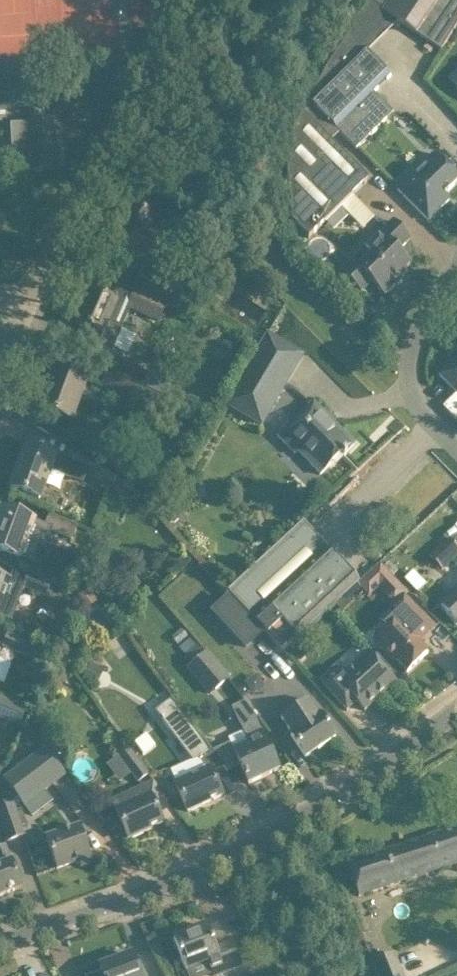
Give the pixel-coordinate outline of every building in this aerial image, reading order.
[(372,1),(374,3),(384,11),(383,12),(398,22),(441,51),(456,25),(456,0),(373,0),(372,1)] [(330,65),(310,102),(340,133),(357,150),(387,120),(394,113),(388,108),(374,93),(391,77),(377,62),(368,53),(350,35),(330,65)] [(449,78),(456,87),(456,70),(449,78)] [(310,102),(286,146),(292,221),(309,238),(341,207),(362,229),(375,218),(352,196),(369,179),(331,141),(340,133),(310,102)] [(61,169),(58,121),(26,123),(29,159),(27,159),(28,163),(29,163),(29,171),(61,169)] [(403,195),(428,221),(450,200),(445,195),(449,191),(456,182),(456,177),(434,154),(413,174),(419,180),(403,195)] [(128,220),(107,253),(123,264),(129,268),(130,268),(135,260),(148,267),(164,242),(152,235),(147,231),(156,218),(151,215),(134,204),(125,218),(128,220)] [(385,295),(402,279),(399,275),(410,264),(398,252),(411,239),(393,221),(342,272),(361,292),(372,282),(385,295)] [(172,294),(141,278),(135,292),(166,307),(182,314),(188,299),(173,292),(172,294)] [(91,290),(76,324),(95,332),(90,343),(109,351),(122,357),(124,353),(113,348),(118,337),(121,330),(131,308),(160,321),(166,307),(135,292),(118,285),(111,299),(109,298),(91,290)] [(261,425),(302,356),(268,336),(227,405),(261,425)] [(440,376),(456,393),(456,358),(455,361),(440,376)] [(71,420),(86,379),(56,368),(41,409),(71,420)] [(150,369),(142,386),(165,396),(172,379),(150,369)] [(155,410),(161,397),(109,373),(103,386),(155,410)] [(445,410),(456,422),(456,398),(445,410)] [(343,435),(312,405),(314,403),(278,438),(295,454),(297,452),(321,475),(328,468),(341,454),(345,457),(347,455),(346,453),(355,444),(345,433),(343,435)] [(68,459),(28,444),(11,488),(40,499),(50,470),(83,482),(87,473),(107,484),(115,471),(74,448),(68,459)] [(155,502),(150,514),(160,518),(165,506),(155,502)] [(0,518),(0,551),(6,553),(8,554),(20,559),(20,558),(26,541),(38,546),(45,548),(52,529),(73,539),(78,527),(51,515),(47,526),(46,525),(34,521),(34,520),(22,516),(4,509),(0,518)] [(304,522),(229,593),(253,619),(283,652),(285,650),(302,635),(335,604),(344,596),(356,585),(359,582),(340,562),(333,555),(328,549),(329,548),(304,522)] [(430,557),(443,570),(456,556),(456,529),(453,525),(445,533),(449,538),(430,557)] [(419,593),(434,577),(419,562),(403,579),(419,593)] [(359,582),(356,585),(369,598),(378,589),(394,605),(404,596),(407,592),(378,564),(359,582)] [(12,622),(25,588),(24,588),(24,587),(28,575),(29,576),(29,575),(14,569),(10,581),(0,577),(0,617),(12,622)] [(24,587),(24,588),(25,588),(47,596),(51,584),(29,576),(28,575),(24,587)] [(90,589),(75,599),(82,609),(97,599),(90,589)] [(440,605),(456,625),(456,590),(440,605)] [(344,596),(335,604),(342,612),(351,604),(344,596)] [(408,672),(428,653),(419,643),(435,628),(404,596),(394,605),(379,619),(388,629),(374,642),(394,662),(396,660),(408,672)] [(227,599),(213,612),(246,647),(260,634),(227,599)] [(49,665),(55,653),(8,634),(3,646),(49,665)] [(302,635),(285,650),(297,664),(314,649),(302,635)] [(365,711),(396,683),(368,652),(342,675),(335,667),(320,682),(347,711),(357,702),(365,711)] [(193,664),(189,668),(211,693),(228,679),(206,653),(205,653),(193,664)] [(96,687),(105,670),(91,663),(82,680),(96,687)] [(56,685),(68,682),(63,666),(51,669),(56,685)] [(26,710),(0,699),(0,719),(19,726),(26,710)] [(192,761),(171,770),(177,784),(176,785),(188,812),(222,796),(211,773),(223,767),(211,749),(209,750),(171,699),(155,711),(192,761)] [(336,738),(311,701),(281,721),(306,758),(336,738)] [(280,770),(256,718),(240,725),(243,731),(228,739),(249,784),(280,770)] [(138,783),(149,775),(121,737),(111,745),(119,755),(118,756),(138,783)] [(23,806),(65,775),(45,748),(3,779),(23,806)] [(148,798),(142,786),(110,801),(116,812),(128,839),(163,823),(150,797),(148,798)] [(24,836),(13,806),(0,810),(0,817),(9,841),(24,836)] [(57,869),(91,857),(81,827),(46,839),(57,869)] [(456,864),(456,828),(348,864),(359,897),(456,864)] [(5,845),(0,847),(0,895),(21,888),(5,845)] [(207,926),(174,939),(186,970),(208,962),(214,975),(215,975),(242,966),(233,943),(216,949),(207,926)] [(395,954),(373,962),(378,975),(404,975),(395,954)] [(139,973),(132,955),(118,960),(117,956),(101,962),(102,966),(101,967),(102,971),(89,975),(140,975),(139,973)]
